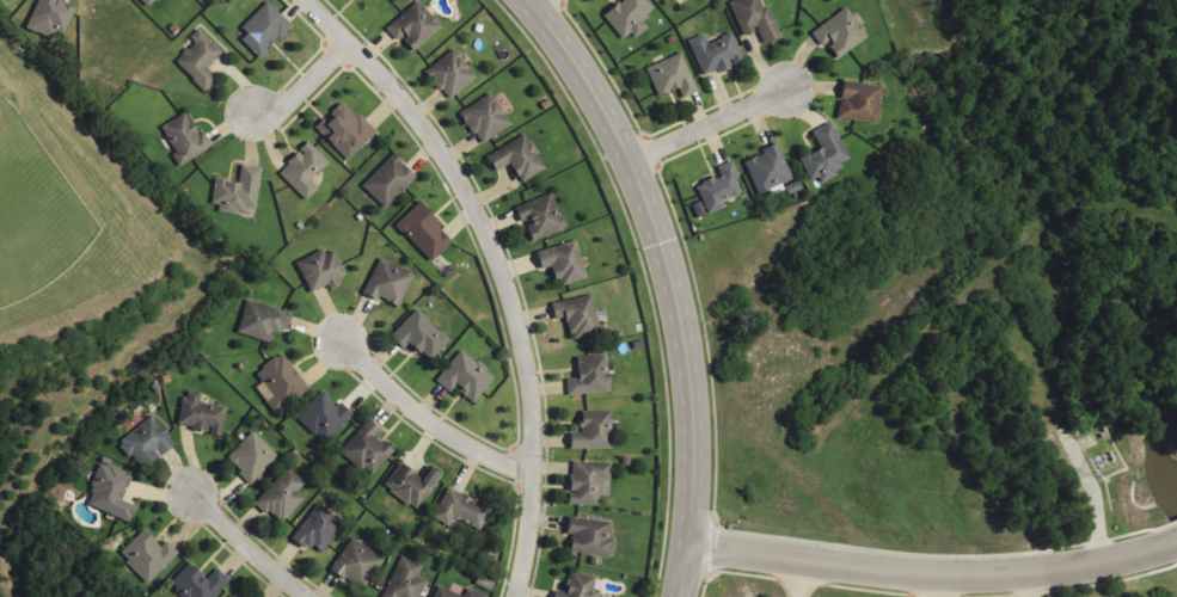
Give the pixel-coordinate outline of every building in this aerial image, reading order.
[(25,28),(48,38),(53,29),(64,34),(75,9),(57,1),(58,0),(38,0),(25,28)] [(148,8),(157,0),(140,0),(148,8)] [(401,41),(413,53),(442,26),(416,0),(385,30),(398,43),(401,41)] [(631,33),(634,38),(648,29),(641,20),(653,12),(645,0),(623,0),(603,14),(621,40),(631,33)] [(758,30),(763,44),(778,39),(764,0),(734,0),(730,2),(742,36),(758,30)] [(260,58),(291,25),(267,3),(236,36),(260,58)] [(822,47),(826,44),(838,59),(868,36),(845,7),(811,33),(822,47)] [(174,63),(205,92),(218,78),(208,68),(222,52),(198,30),(189,39),(193,43),(174,63)] [(688,41),(704,77),(743,59),(731,33),(708,43),(703,34),(688,41)] [(425,71),(447,101),(476,79),(454,49),(425,71)] [(696,94),(683,54),(646,66),(657,97),(679,90),(682,98),(696,94)] [(838,119),(878,123),(882,86),(842,82),(838,119)] [(479,144),(511,124),(491,93),(460,113),(479,144)] [(375,133),(342,101),(315,129),(349,160),(375,133)] [(213,148),(204,132),(198,136),(186,112),(160,126),(175,154),(172,156),(178,167),(213,148)] [(813,185),(844,170),(841,164),(849,160),(831,122),(812,131),(821,148),(800,159),(813,185)] [(546,169),(526,133),(485,156),(494,172),(509,164),(520,183),(546,169)] [(328,163),(309,142),(277,171),(305,202),(319,189),(310,180),(328,163)] [(761,150),(763,155),(745,162),(757,194),(793,181),(779,143),(761,150)] [(416,176),(392,154),(362,186),(385,208),(416,176)] [(695,186),(708,215),(725,208),(722,202),(744,193),(731,161),(717,167),(720,176),(695,186)] [(261,168),(241,166),(239,183),(215,180),(212,204),(219,204),(219,211),(255,215),(261,168)] [(566,227),(552,193),(516,207),(530,242),(566,227)] [(452,241),(418,204),(395,225),(430,262),(452,241)] [(558,286),(587,279),(577,241),(535,252),(540,269),(553,266),(558,286)] [(311,293),(327,284),(328,287),(347,278),(333,250),(325,255),(321,249),(295,263),(311,293)] [(363,292),(398,309),(415,274),(379,258),(363,292)] [(571,339),(600,333),(593,294),(551,302),(554,321),(567,319),(571,339)] [(291,314),(247,300),(237,332),(272,344),(277,327),(286,330),(291,314)] [(450,341),(416,308),(389,337),(402,349),(408,342),(429,362),(450,341)] [(451,393),(454,388),(474,403),(495,376),(460,350),(436,381),(451,393)] [(266,401),(272,411),(307,393),(286,353),(256,369),(271,398),(266,401)] [(607,355),(576,356),(577,379),(567,379),(567,394),(608,393),(607,355)] [(179,427),(209,430),(208,434),(222,436),(225,406),(200,403),(201,393),(183,391),(179,427)] [(323,443),(353,415),(340,402),(336,406),(322,391),(296,416),(323,443)] [(611,450),(611,410),(581,410),(580,434),(570,433),(569,449),(611,450)] [(120,442),(141,470),(174,445),(152,417),(120,442)] [(393,452),(375,436),(380,431),(368,419),(339,451),(369,478),(393,452)] [(251,484),(279,457),(253,431),(226,458),(251,484)] [(611,462),(570,461),(569,505),(599,506),(600,496),(610,496),(611,462)] [(86,505),(129,522),(136,506),(121,500),(131,475),(102,463),(86,505)] [(442,477),(429,467),(421,478),(400,463),(383,486),(417,511),(442,477)] [(298,491),(306,484),(291,467),(256,499),(279,524),(306,499),(298,491)] [(433,519),(450,526),(453,518),(481,530),(492,507),(448,487),(433,519)] [(291,539),(305,550),(310,544),(321,552),(344,522),(318,503),(291,539)] [(612,557),(615,538),(610,538),(613,522),(571,516),(566,550),(612,557)] [(119,553),(148,584),(179,553),(167,541),(161,547),(144,529),(119,553)] [(363,591),(384,559),(352,537),(330,570),(363,591)] [(427,581),(418,577),(423,566),(401,556),(383,596),(419,596),(427,581)] [(185,596),(213,596),(228,578),(216,568),(207,579),(188,563),(170,585),(185,596)] [(570,572),(565,593),(554,591),(552,596),(599,596),(600,589),(594,588),(596,577),(570,572)] [(487,596),(467,588),(464,596),(439,586),(434,596),(486,596),(487,596)]
